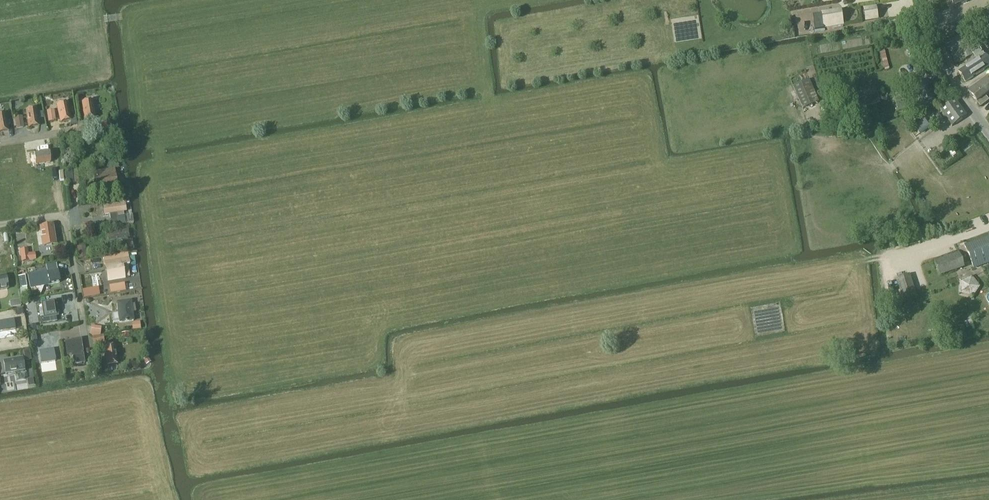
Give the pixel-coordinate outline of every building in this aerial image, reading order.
[(864,8),(865,22),(878,20),(876,6),(864,8)] [(824,28),(844,25),(841,11),(822,14),(824,28)] [(985,29),(988,26),(988,14),(987,11),(977,17),(985,29)] [(973,36),(979,33),(972,18),(965,21),(973,36)] [(963,33),(945,42),(955,64),(970,56),(966,48),(969,46),(963,33)] [(912,40),(908,41),(912,57),(917,56),(912,40)] [(965,82),(988,67),(988,61),(976,42),(970,47),(978,60),(977,61),(959,72),(965,82)] [(969,91),(981,107),(988,101),(985,96),(988,93),(988,75),(969,91)] [(803,109),(819,102),(809,80),(793,87),(803,109)] [(915,87),(911,88),(913,95),(917,94),(920,105),(934,101),(929,83),(915,87)] [(840,112),(881,101),(878,89),(837,100),(840,112)] [(952,127),(967,116),(955,100),(941,111),(952,127)] [(906,101),(896,104),(898,112),(908,109),(906,101)] [(85,120),(95,118),(93,102),(82,103),(85,120)] [(61,122),(71,120),(68,104),(57,106),(61,122)] [(29,128),(39,126),(37,109),(26,111),(29,128)] [(9,131),(6,115),(0,116),(0,133),(9,131)] [(924,135),(933,127),(926,119),(917,128),(924,135)] [(36,165),(51,163),(50,152),(35,155),(36,165)] [(114,171),(93,173),(96,193),(116,191),(114,171)] [(123,204),(103,207),(104,215),(110,214),(112,225),(126,222),(124,211),(126,211),(125,204),(123,204)] [(44,246),(54,244),(51,227),(41,228),(44,246)] [(108,241),(129,238),(128,231),(107,234),(108,241)] [(988,263),(988,250),(984,239),(967,245),(966,243),(964,244),(974,268),(988,263)] [(85,246),(76,248),(78,258),(87,257),(85,246)] [(22,262),(35,260),(34,253),(28,254),(27,249),(20,250),(22,262)] [(958,252),(934,260),(940,277),(964,268),(958,252)] [(114,257),(105,258),(106,267),(109,280),(124,277),(130,276),(128,265),(129,264),(128,255),(114,257)] [(47,275),(29,278),(31,288),(48,284),(60,282),(58,273),(47,275)] [(904,300),(917,296),(910,275),(898,279),(904,300)] [(960,280),(964,295),(980,292),(976,276),(960,280)] [(124,285),(109,288),(110,293),(125,291),(124,285)] [(83,298),(100,296),(99,288),(82,290),(83,298)] [(20,300),(10,302),(11,308),(21,307),(20,300)] [(54,301),(42,303),(44,317),(56,315),(54,301)] [(130,301),(116,303),(119,323),(133,321),(132,313),(135,312),(134,305),(131,305),(130,301)] [(37,309),(30,310),(31,320),(39,318),(37,309)] [(16,330),(14,320),(0,323),(0,329),(1,334),(16,330)] [(36,325),(28,326),(29,334),(37,333),(36,325)] [(91,333),(90,336),(92,337),(100,336),(100,334),(101,328),(91,327),(91,333)] [(938,338),(944,336),(942,330),(935,332),(938,338)] [(81,340),(65,342),(67,356),(73,355),(74,359),(74,365),(85,363),(84,358),(84,357),(81,340)] [(104,348),(106,366),(118,364),(115,346),(104,348)] [(56,361),(54,349),(39,351),(41,364),(56,361)] [(23,359),(4,362),(6,375),(15,373),(16,380),(24,379),(23,372),(25,372),(23,359)]
